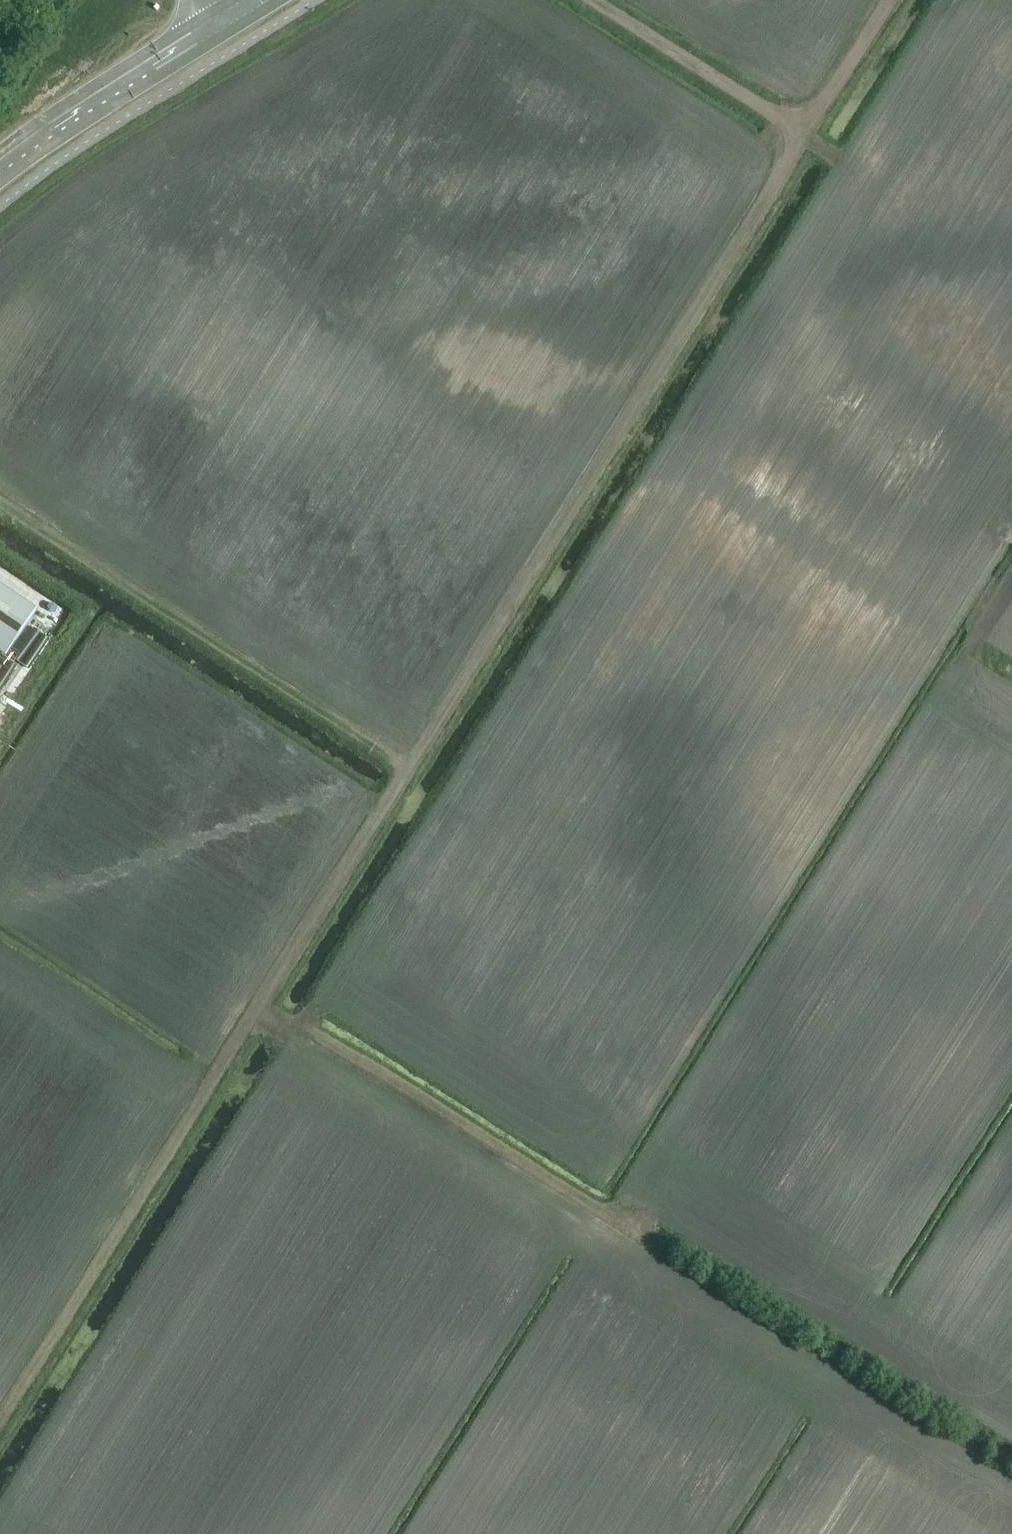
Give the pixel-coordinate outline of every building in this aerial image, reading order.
[(37,610),(0,585),(0,653),(5,657),(37,610)]
